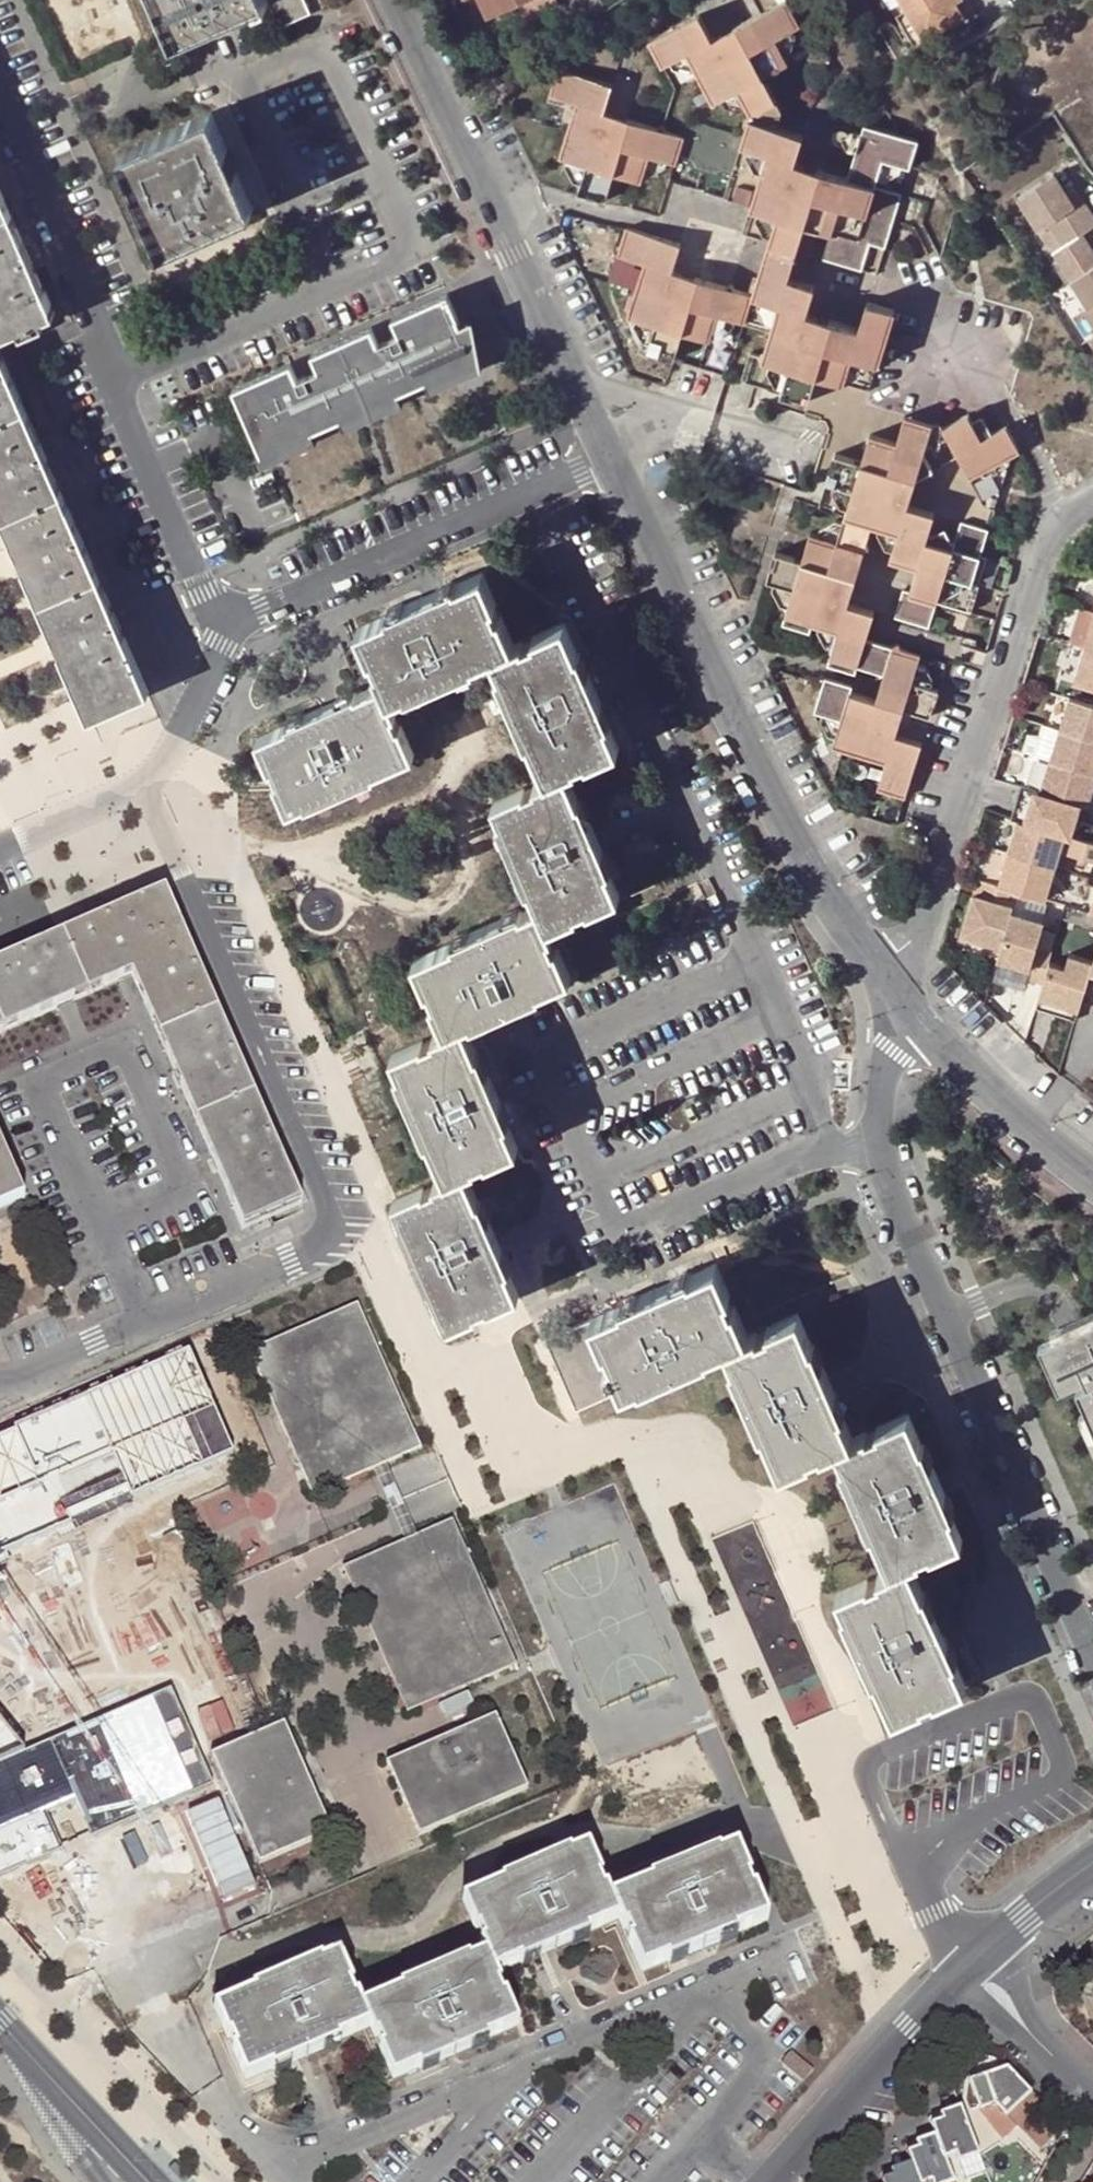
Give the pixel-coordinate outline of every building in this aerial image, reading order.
[(176,35),(256,1),(260,9),(264,7),(273,29),(307,14),(302,0),(160,0),(176,35)] [(466,0),(454,0),(453,0),(460,14),(470,9),(466,0)] [(488,17),(524,0),(480,0),(488,17)] [(605,9),(600,0),(579,0),(589,19),(605,9)] [(820,168),(817,176),(816,181),(813,192),(789,185),(796,161),(796,160),(804,133),(777,125),(782,105),(769,80),(762,80),(763,73),(788,60),(784,52),(775,36),(792,26),(799,23),(788,0),(757,0),(761,9),(735,23),(747,47),(724,61),(711,37),(697,11),(650,37),(663,62),(672,57),(687,50),(696,67),(714,98),(720,95),(738,86),(748,104),(747,115),(740,120),(743,128),(734,152),(728,174),(721,197),(747,205),(739,233),(795,250),(800,228),(798,225),(804,223),(830,232),(822,259),(861,271),(869,244),(886,249),(902,193),(877,184),(880,176),(886,158),(903,164),(910,165),(919,138),(864,121),(861,132),(856,148),(848,176),(820,168)] [(927,40),(903,0),(890,0),(917,45),(927,40)] [(958,1),(958,0),(903,0),(927,40),(967,16),(958,1)] [(735,23),(711,37),(724,61),(747,47),(735,23)] [(796,33),(792,26),(775,36),(784,52),(794,46),(796,33)] [(672,57),(678,68),(689,71),(696,67),(687,50),(672,57)] [(658,127),(625,117),(618,143),(593,137),(602,109),(610,82),(555,66),(546,94),(573,103),(557,155),(565,158),(582,163),(577,183),(575,190),(603,199),(609,179),(606,175),(612,173),(638,181),(640,172),(646,155),(665,160),(673,162),(674,158),(682,135),(668,131),(663,124),(658,127)] [(738,108),(748,104),(738,86),(720,95),(725,104),(738,108)] [(625,117),(602,109),(593,137),(618,143),(625,117)] [(121,154),(162,248),(250,209),(209,115),(121,154)] [(847,146),(856,148),(861,132),(853,129),(847,146)] [(734,152),(682,135),(674,158),(683,160),(687,167),(712,174),(717,170),(728,174),(734,152)] [(664,170),(665,160),(646,155),(640,172),(651,175),(664,170)] [(570,180),(577,183),(582,163),(565,158),(563,167),(570,180)] [(902,171),(903,164),(886,158),(880,176),(890,179),(902,171)] [(816,171),(817,174),(817,176),(820,168),(796,161),(789,185),(813,192),(816,181),(813,184),(811,186),(808,186),(805,186),(802,184),(800,182),(799,180),(798,177),(799,174),(800,171),(801,170),(803,168),(806,167),(809,167),(812,168),(814,169),(816,171)] [(816,181),(817,176),(817,174),(816,171),(814,169),(812,168),(809,167),(806,167),(803,168),(801,170),(800,171),(799,174),(798,177),(799,180),(800,182),(802,184),(805,186),(808,186),(811,186),(813,184),(816,181)] [(1039,228),(1047,224),(1061,245),(1082,233),(1092,226),(1092,216),(1082,199),(1073,204),(1068,195),(1052,172),(1018,195),(1039,228)] [(1068,195),(1073,204),(1082,199),(1077,189),(1068,195)] [(17,329),(20,334),(41,326),(39,319),(53,313),(0,192),(0,336),(17,329)] [(679,244),(623,228),(615,256),(639,263),(625,315),(636,319),(653,323),(647,341),(645,349),(672,358),(677,341),(675,337),(682,333),(703,340),(706,332),(712,313),(731,319),(742,322),(751,295),(696,278),(688,305),(663,297),(671,270),(679,244)] [(1061,245),(1069,258),(1091,246),(1082,233),(1061,245)] [(1071,279),(1092,265),(1092,249),(1091,246),(1069,258),(1061,263),(1071,279)] [(798,339),(806,312),(814,284),(787,276),(791,262),(763,253),(751,295),(777,304),(759,357),(750,355),(742,380),(806,400),(812,378),(817,375),(840,381),(843,372),(848,355),(866,360),(876,363),(892,309),(864,301),(857,328),(831,320),(823,346),(798,339)] [(1092,322),(1092,265),(1071,279),(1086,302),(1082,305),(1092,322)] [(663,297),(688,305),(696,278),(671,270),(663,297)] [(290,362),(234,387),(261,451),(474,358),(446,294),(392,317),(399,333),(390,337),(392,341),(379,347),(370,327),(312,352),(320,372),(308,378),(306,374),(297,377),(290,362)] [(798,339),(823,346),(831,320),(806,312),(798,339)] [(731,319),(712,313),(706,332),(715,334),(729,328),(731,319)] [(647,341),(653,323),(636,319),(633,330),(637,338),(647,341)] [(85,710),(144,683),(0,355),(0,515),(85,710)] [(866,360),(848,355),(843,372),(851,375),(864,368),(866,360)] [(941,430),(903,416),(896,441),(867,432),(859,460),(854,461),(851,458),(833,452),(815,505),(843,514),(840,522),(835,539),(818,535),(808,532),(800,558),(795,561),(791,555),(773,550),(764,578),(771,581),(792,586),(786,604),(783,613),(781,620),(807,628),(809,622),(817,625),(836,630),(831,648),(827,661),(853,669),(879,678),(873,700),(900,709),(910,712),(926,718),(933,692),(926,689),(909,684),(914,667),(917,655),(862,638),(871,611),(844,603),(820,595),(828,569),(853,576),(862,547),(869,545),(865,537),(870,525),(877,527),(894,533),(890,549),(888,559),(913,567),(907,592),(900,590),(891,619),(925,630),(934,603),(967,612),(982,565),(974,562),(982,535),(956,527),(949,549),(923,541),(929,518),(903,510),(877,501),(885,476),(910,484),(956,459),(969,481),(992,469),(1003,472),(1005,462),(1018,455),(1004,428),(991,436),(980,441),(970,422),(966,416),(941,430)] [(970,422),(980,441),(991,436),(979,417),(970,422)] [(891,484),(889,486),(888,487),(887,490),(887,493),(888,496),(890,498),(893,500),(896,501),(899,501),(902,500),(903,499),(905,496),(906,493),(907,490),(906,488),(904,485),(902,483),(899,482),(896,481),(893,482),(891,484)] [(949,549),(956,527),(929,518),(923,541),(949,549)] [(818,535),(835,539),(840,522),(830,519),(820,524),(818,535)] [(890,549),(894,533),(877,527),(876,535),(880,546),(890,549)] [(828,569),(820,595),(844,603),(853,576),(828,569)] [(580,799),(576,801),(562,770),(615,745),(605,720),(608,718),(579,651),(575,653),(562,622),(512,644),(481,574),(455,585),(453,583),(387,612),(388,614),(357,628),(382,684),(357,694),(354,692),(287,721),(289,725),(259,738),(289,807),(306,799),(308,803),(376,773),(374,770),(413,753),(400,725),(398,727),(391,713),(394,712),(388,697),(404,690),(406,693),(473,663),(472,661),(491,653),(498,669),(495,671),(526,740),(529,739),(545,776),(534,782),(535,785),(522,791),(520,787),(493,801),(500,817),(497,818),(526,885),(529,884),(537,903),(519,911),(518,908),(451,938),(452,941),(413,959),(443,1029),(391,1051),(399,1068),(395,1070),(425,1138),(428,1136),(445,1176),(392,1200),(398,1215),(395,1216),(425,1283),(427,1282),(446,1323),(517,1292),(505,1267),(508,1264),(479,1197),(476,1198),(463,1169),(514,1146),(504,1121),(507,1119),(479,1050),(475,1052),(461,1021),(469,1018),(470,1020),(537,991),(535,988),(567,974),(546,924),(617,893),(606,868),(609,866),(580,799)] [(786,604),(792,586),(771,581),(769,587),(774,600),(786,604)] [(1087,649),(1092,630),(1092,614),(1082,610),(1072,644),(1087,649)] [(831,648),(836,630),(817,625),(815,632),(821,645),(831,648)] [(1087,649),(1077,683),(1092,687),(1092,651),(1087,649)] [(850,676),(853,669),(827,661),(824,668),(850,676)] [(914,667),(909,684),(926,689),(929,683),(924,670),(914,667)] [(846,690),(848,683),(822,673),(820,681),(846,690)] [(893,735),(865,725),(873,700),(846,690),(820,681),(811,710),(836,719),(830,744),(882,761),(874,788),(901,797),(918,744),(893,735)] [(146,689),(144,683),(85,710),(88,716),(146,689)] [(1092,743),(1092,705),(1072,699),(1061,732),(1092,743)] [(865,725),(893,735),(894,730),(900,709),(873,700),(865,725)] [(907,722),(910,712),(900,709),(894,730),(907,722)] [(691,744),(685,731),(664,741),(670,755),(691,744)] [(1092,776),(1092,743),(1061,732),(1052,762),(1092,776)] [(1042,794),(1081,806),(1087,807),(1092,788),(1092,776),(1052,762),(1042,794)] [(1075,823),(1081,806),(1042,794),(1023,788),(1019,805),(1075,823)] [(1071,839),(1076,824),(1075,823),(1019,805),(1014,821),(1021,823),(1062,836),(1071,839)] [(1012,855),(1054,868),(1062,836),(1021,823),(1012,855)] [(1073,840),(1069,854),(1092,862),(1092,846),(1073,840)] [(1054,868),(1012,855),(1001,887),(1018,892),(1043,900),(1054,868)] [(981,881),(965,937),(1000,949),(1010,915),(1011,915),(1018,892),(1001,887),(981,881)] [(123,979),(119,972),(135,965),(149,998),(142,1002),(239,1223),(298,1198),(163,892),(0,963),(0,1033),(123,979)] [(1017,898),(1012,916),(1040,925),(1046,907),(1017,898)] [(1011,915),(1010,915),(1000,949),(996,961),(1028,971),(1026,979),(1041,984),(1049,961),(1051,953),(1036,948),(1043,925),(1040,925),(1012,916),(1011,915)] [(1075,1021),(1076,1021),(1082,1002),(1084,997),(1092,967),(1092,963),(1069,955),(1065,967),(1049,961),(1041,984),(1041,986),(1034,1007),(1075,1021)] [(994,969),(1026,979),(1028,971),(996,961),(994,969)] [(131,975),(142,1002),(149,998),(135,965),(119,972),(123,979),(131,975)] [(1084,997),(1082,1002),(1092,1005),(1092,967),(1084,997)] [(23,1198),(0,1145),(0,1208),(23,1198)] [(300,1203),(298,1198),(239,1223),(241,1229),(300,1203)] [(889,1569),(837,1591),(844,1606),(840,1608),(870,1678),(874,1676),(891,1715),(961,1685),(950,1659),(954,1658),(952,1654),(923,1587),(920,1589),(907,1559),(959,1536),(948,1511),(952,1509),(923,1443),(920,1444),(905,1411),(849,1435),(838,1410),(842,1408),(813,1342),(809,1343),(796,1313),(744,1336),(713,1265),(688,1276),(687,1273),(620,1301),(621,1305),(591,1318),(621,1388),(638,1381),(640,1385),(706,1356),(705,1352),(726,1343),(735,1363),(731,1364),(759,1430),(763,1429),(780,1467),(808,1454),(807,1452),(818,1447),(819,1450),(835,1443),(843,1461),(839,1463),(868,1531),(872,1530),(889,1569)] [(310,1495),(373,1468),(384,1463),(419,1448),(355,1304),(248,1351),(310,1495)] [(1051,1333),(1054,1339),(1039,1346),(1058,1390),(1074,1384),(1092,1427),(1092,1314),(1051,1333)] [(181,1380),(189,1399),(152,1415),(176,1469),(212,1453),(204,1435),(241,1419),(218,1364),(181,1380)] [(134,1433),(92,1446),(112,1509),(127,1504),(132,1518),(158,1510),(134,1433)] [(415,1535),(384,1463),(373,1468),(405,1540),(415,1535)] [(132,1587),(97,1507),(0,1549),(0,1645),(132,1587)] [(450,1520),(415,1535),(405,1540),(342,1568),(406,1712),(514,1665),(450,1520)] [(385,1763),(418,1836),(526,1788),(493,1715),(385,1763)] [(3,1797),(58,1921),(97,1904),(105,1918),(205,1873),(139,1721),(37,1767),(43,1779),(3,1797)] [(328,1831),(282,1723),(211,1755),(258,1862),(328,1831)] [(219,1748),(210,1727),(194,1734),(204,1755),(219,1748)] [(462,1902),(483,1955),(467,1961),(466,1958),(398,1987),(399,1990),(360,2007),(368,2025),(392,2078),(417,2067),(419,2070),(486,2041),(485,2038),(515,2025),(493,1972),(518,1961),(519,1965),(588,1935),(586,1932),(616,1919),(639,1972),(665,1960),(666,1964),(734,1935),(733,1932),(764,1919),(752,1890),(750,1891),(745,1880),(747,1879),(735,1849),(717,1856),(716,1853),(648,1881),(649,1884),(609,1901),(586,1848),(570,1855),(568,1852),(500,1882),(501,1885),(462,1902)] [(368,2025),(360,2007),(337,1957),(321,1963),(319,1960),(252,1988),(254,1992),(215,2009),(244,2078),(270,2067),(271,2070),(338,2041),(336,2037),(368,2025)] [(787,2057),(777,2068),(796,2085),(805,2075),(787,2057)] [(1065,2126),(1010,2064),(997,2074),(987,2078),(985,2074),(970,2078),(980,2108),(995,2103),(1014,2126),(1029,2114),(1055,2144),(1065,2126)] [(954,2153),(957,2160),(979,2152),(962,2104),(940,2112),(942,2118),(933,2121),(936,2132),(945,2156),(954,2153)] [(920,2181),(927,2181),(930,2181),(931,2181),(949,2181),(954,2180),(945,2156),(936,2132),(917,2139),(918,2143),(907,2148),(912,2159),(920,2181)] [(986,2170),(979,2152),(957,2160),(963,2178),(986,2170)] [(885,2181),(920,2181),(912,2159),(891,2168),(894,2173),(883,2176),(885,2181)]
